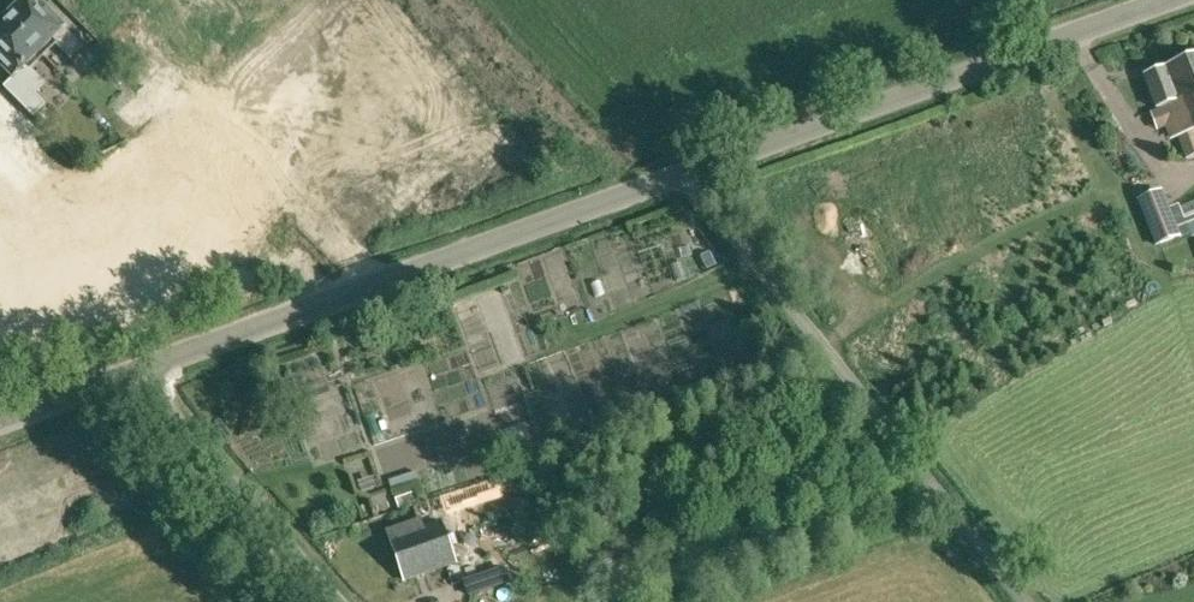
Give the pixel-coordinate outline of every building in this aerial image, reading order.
[(27,0),(9,19),(40,51),(53,39),(73,59),(85,47),(65,28),(67,27),(44,4),(37,11),(27,0)] [(9,19),(0,27),(0,60),(16,76),(5,87),(35,117),(47,104),(36,93),(47,82),(28,63),(40,51),(9,19)] [(1193,87),(1193,58),(1185,62),(1193,87)] [(1185,62),(1145,78),(1159,111),(1161,110),(1174,139),(1180,137),(1181,138),(1193,133),(1193,87),(1185,62)] [(1185,237),(1166,193),(1143,203),(1162,248),(1185,237)] [(421,528),(439,522),(438,515),(454,509),(456,512),(479,504),(472,486),(412,508),(417,522),(419,521),(421,528)] [(419,521),(417,522),(387,533),(403,581),(454,563),(439,522),(421,528),(419,521)]
